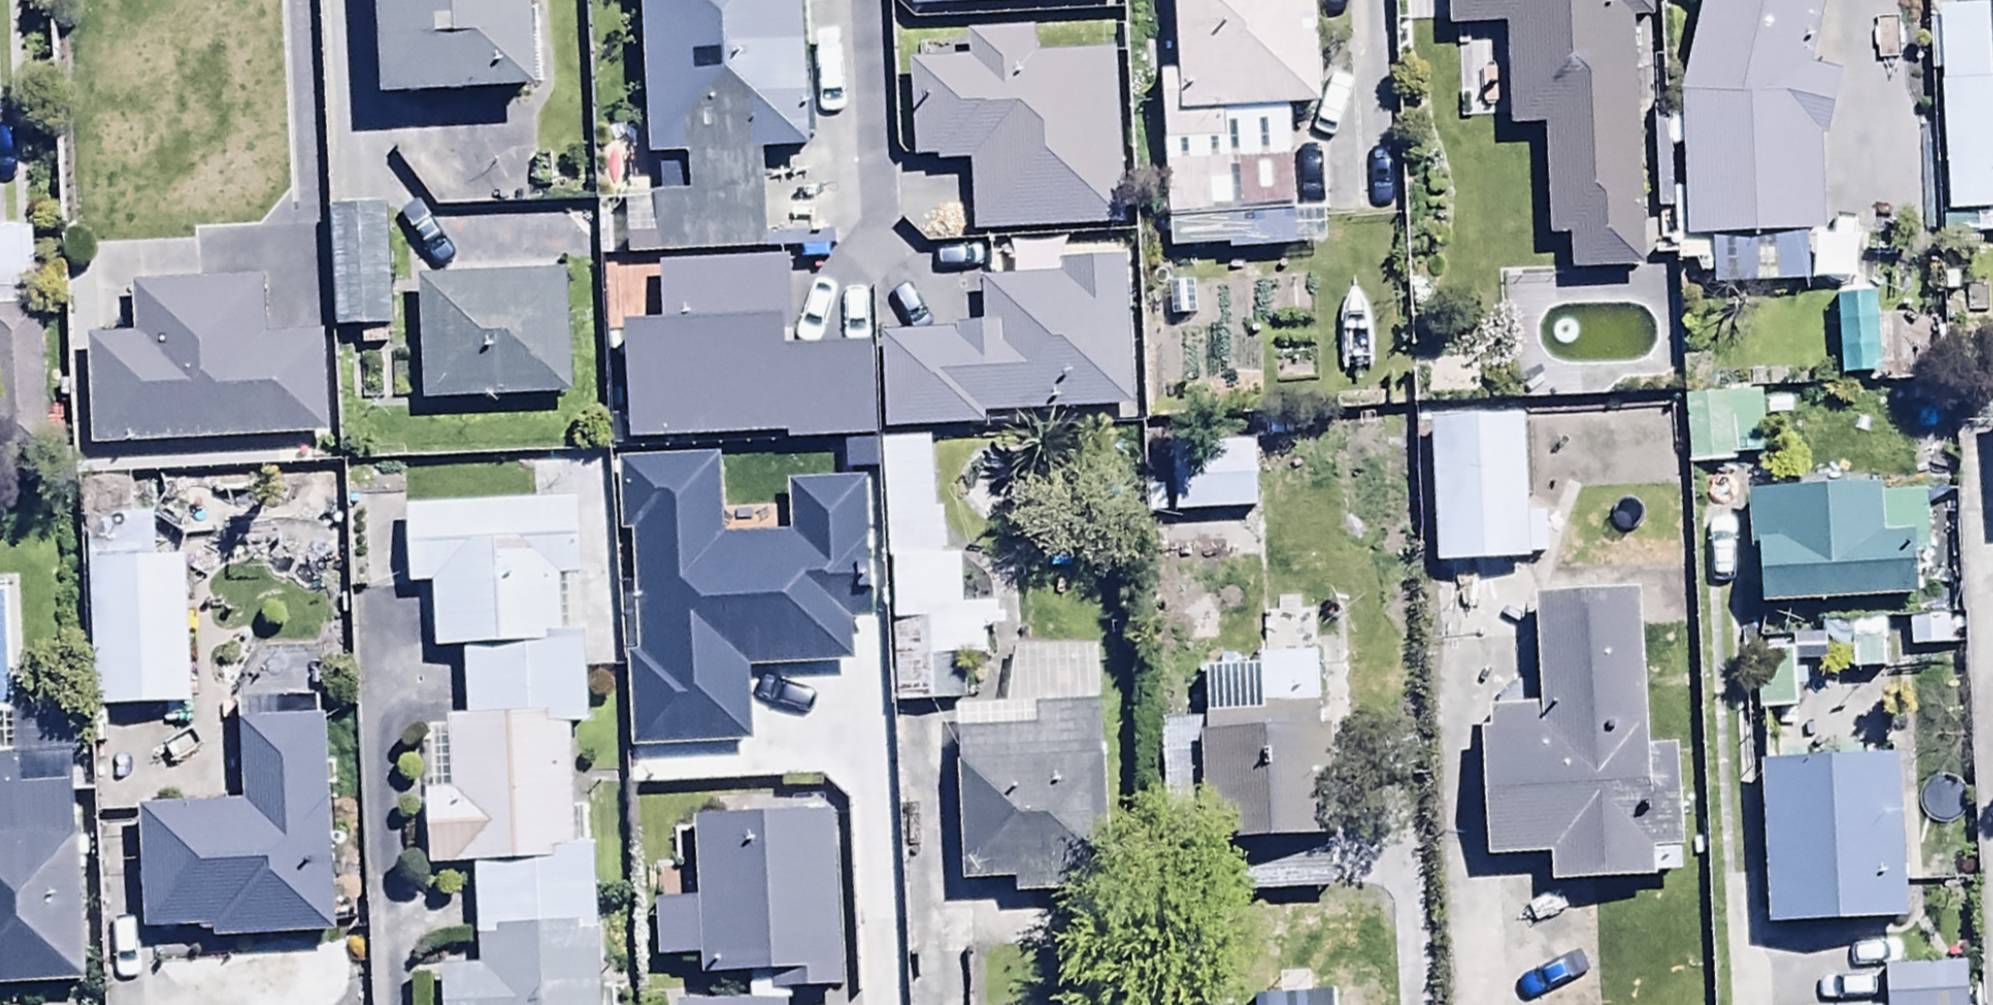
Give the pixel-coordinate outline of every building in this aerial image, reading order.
[(377,119),(530,112),(525,0),(372,0),(377,119)] [(797,0),(636,0),(638,172),(658,172),(658,206),(595,207),(596,263),(765,260),(763,157),(800,157),(797,0)] [(909,14),(1115,7),(1115,0),(909,0),(909,14)] [(1173,84),(1161,84),(1165,227),(1227,226),(1228,258),(1284,256),(1280,124),(1310,123),(1307,0),(1171,0),(1173,84)] [(1632,22),(1648,22),(1648,0),(1447,0),(1448,40),(1507,39),(1509,135),(1543,134),(1546,253),(1567,252),(1567,279),(1639,277),(1632,22)] [(1703,4),(1676,109),(1683,247),(1821,244),(1826,156),(1843,82),(1809,73),(1826,0),(1689,0),(1703,4)] [(1945,227),(1992,224),(1992,68),(1989,14),(1930,18),(1945,227)] [(969,169),(971,245),(1119,241),(1114,63),(1026,66),(1025,41),(919,44),(919,72),(909,72),(911,171),(969,169)] [(329,218),(335,340),(390,337),(384,215),(329,218)] [(0,241),(0,318),(32,317),(30,240),(0,241)] [(881,342),(881,440),(985,438),(985,428),(1128,431),(1131,275),(1070,274),(1070,255),(1009,254),(1008,286),(980,286),(980,341),(881,342)] [(628,337),(630,450),(875,447),(874,360),(779,361),(779,277),(651,278),(651,337),(628,337)] [(422,286),(425,409),(568,405),(565,283),(422,286)] [(86,345),(90,453),(330,444),(326,343),(269,345),(267,287),(134,293),(136,343),(86,345)] [(1758,401),(1700,403),(1702,466),(1760,464),(1758,401)] [(1444,629),(1525,628),(1521,430),(1431,432),(1435,571),(1443,571),(1444,629)] [(931,448),(882,450),(893,711),(958,709),(956,668),(985,667),(984,641),(1002,640),(1001,605),(959,607),(957,563),(936,564),(931,448)] [(1169,469),(1169,518),(1267,519),(1267,469),(1169,469)] [(1754,558),(1759,622),(1920,610),(1917,570),(1934,568),(1928,489),(1742,504),(1746,558),(1754,558)] [(557,658),(558,640),(558,592),(584,592),(584,514),(405,514),(405,595),(433,595),(433,661),(467,661),(557,658)] [(193,710),(185,566),(155,568),(153,527),(109,529),(111,570),(87,571),(95,714),(107,713),(110,768),(187,763),(184,710),(193,710)] [(648,574),(652,691),(741,688),(737,571),(648,574)] [(1477,744),(1482,870),(1548,867),(1550,900),(1656,896),(1655,886),(1683,885),(1678,755),(1645,757),(1640,614),(1533,618),(1538,723),(1486,725),(1487,744),(1477,744)] [(563,729),(585,728),(585,640),(558,640),(557,658),(467,661),(467,728),(563,729)] [(1001,716),(954,719),(962,896),(1014,894),(1014,906),(1105,902),(1094,653),(1011,657),(1001,716)] [(1316,660),(1263,661),(1263,672),(1201,672),(1205,863),(1330,862),(1327,748),(1319,749),(1316,660)] [(1793,720),(1790,661),(1755,662),(1757,722),(1793,720)] [(572,853),(571,729),(563,729),(467,728),(424,728),(424,880),(478,880),(478,975),(445,975),(445,1004),(599,1004),(599,853),(572,853)] [(207,939),(207,946),(338,944),(335,730),(242,731),(244,813),(141,815),(142,940),(207,939)] [(90,993),(84,760),(0,762),(0,995),(90,993)] [(1895,769),(1757,775),(1764,940),(1902,934),(1895,769)] [(844,823),(696,829),(703,989),(774,985),(775,1004),(852,1000),(844,823)] [(1883,974),(1883,1004),(1970,1004),(1970,973),(1883,974)]
